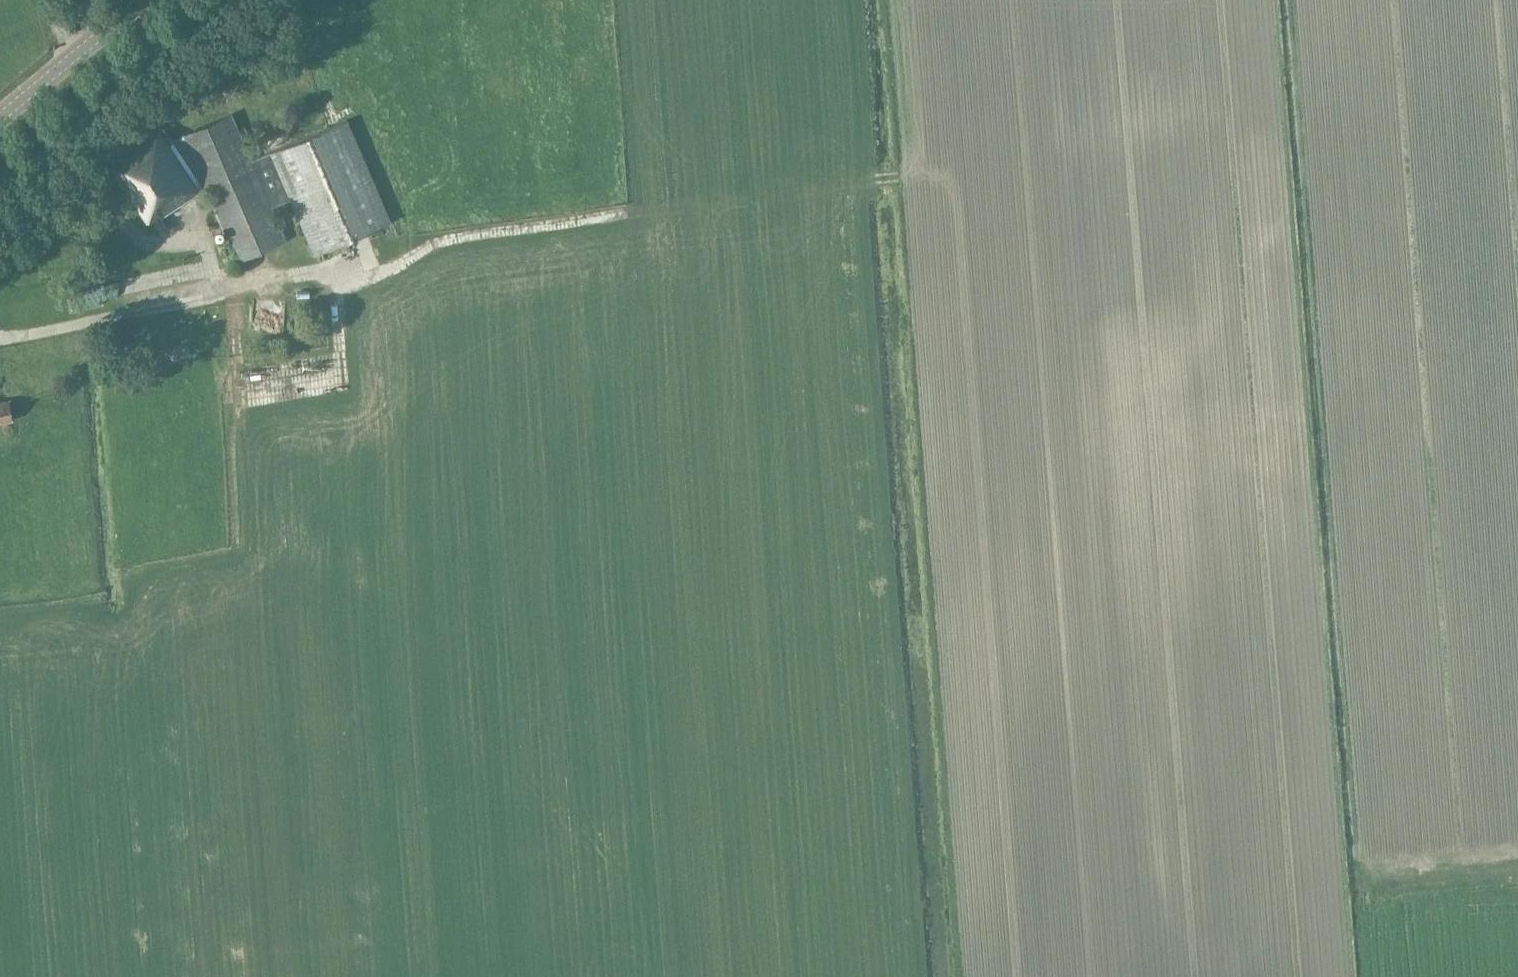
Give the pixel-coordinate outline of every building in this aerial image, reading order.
[(162,216),(206,187),(238,261),(285,241),(271,207),(290,200),(313,255),(389,223),(346,120),(270,152),(251,160),(232,114),(172,140),(162,125),(107,162),(146,221),(160,212),(162,216)] [(13,422),(8,401),(0,402),(0,424),(13,422)]
